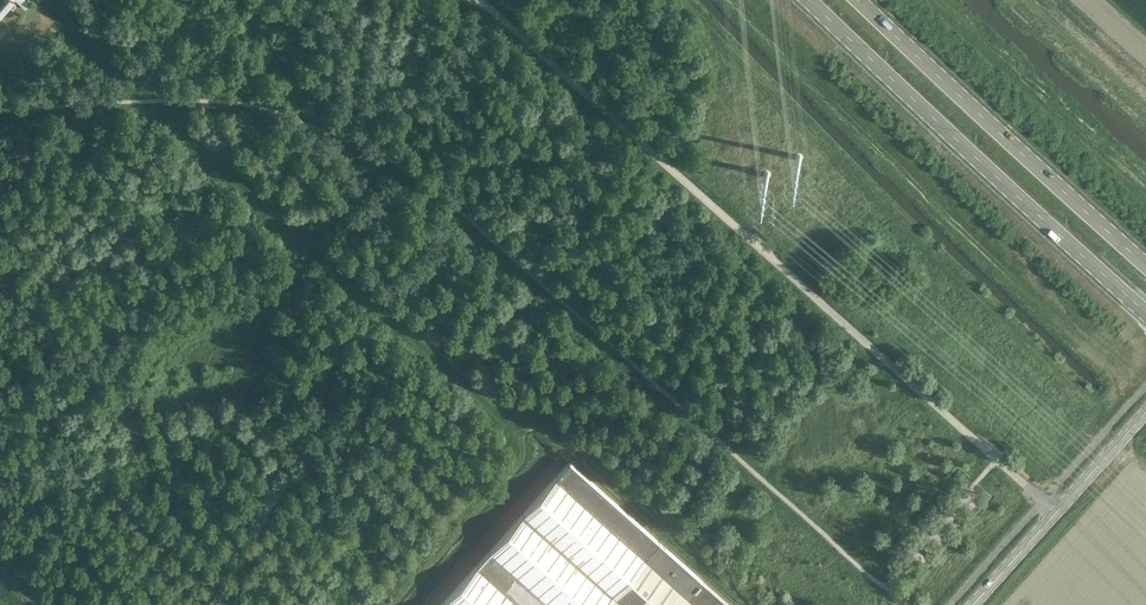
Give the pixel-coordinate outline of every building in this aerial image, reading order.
[(13,0),(0,0),(0,15),(13,0)] [(704,581),(700,585),(671,559),(674,555),(570,463),(442,604),(731,604),(704,581)]
